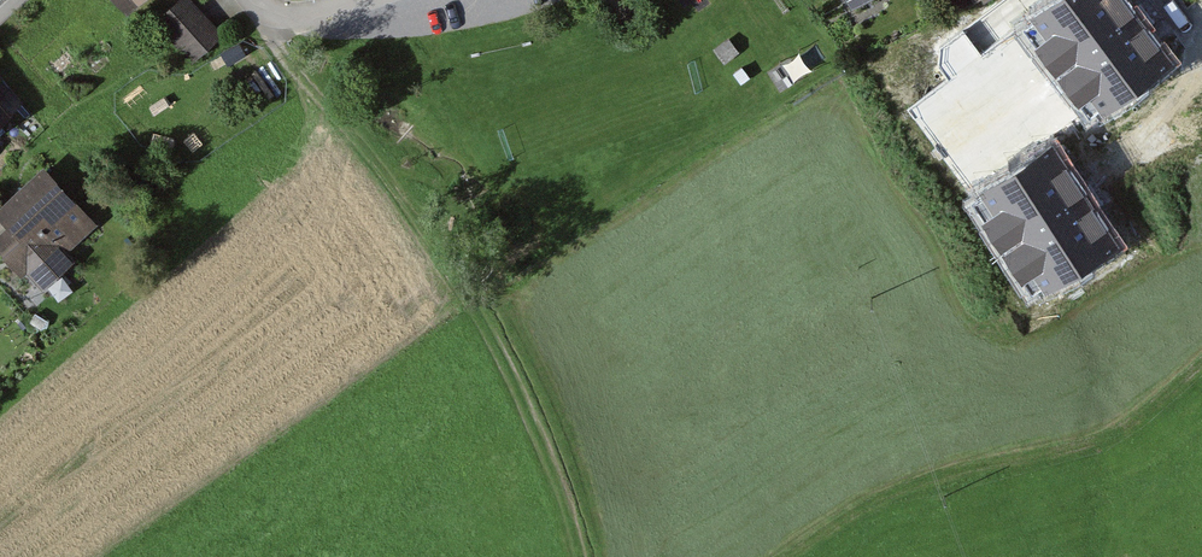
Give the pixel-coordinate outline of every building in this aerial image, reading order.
[(193,0),(180,0),(157,21),(194,63),(225,35),(193,0)] [(954,10),(969,2),(968,0),(949,0),(954,10)] [(1005,22),(1024,12),(1041,41),(1111,0),(992,0),(1005,22)] [(99,49),(85,61),(96,73),(110,61),(99,49)] [(1119,163),(1070,94),(1014,134),(1063,203),(1119,163)] [(0,96),(0,124),(14,111),(0,96)] [(41,167),(0,206),(0,219),(7,226),(0,233),(0,250),(22,274),(26,270),(44,289),(75,260),(66,250),(94,224),(41,167)]
